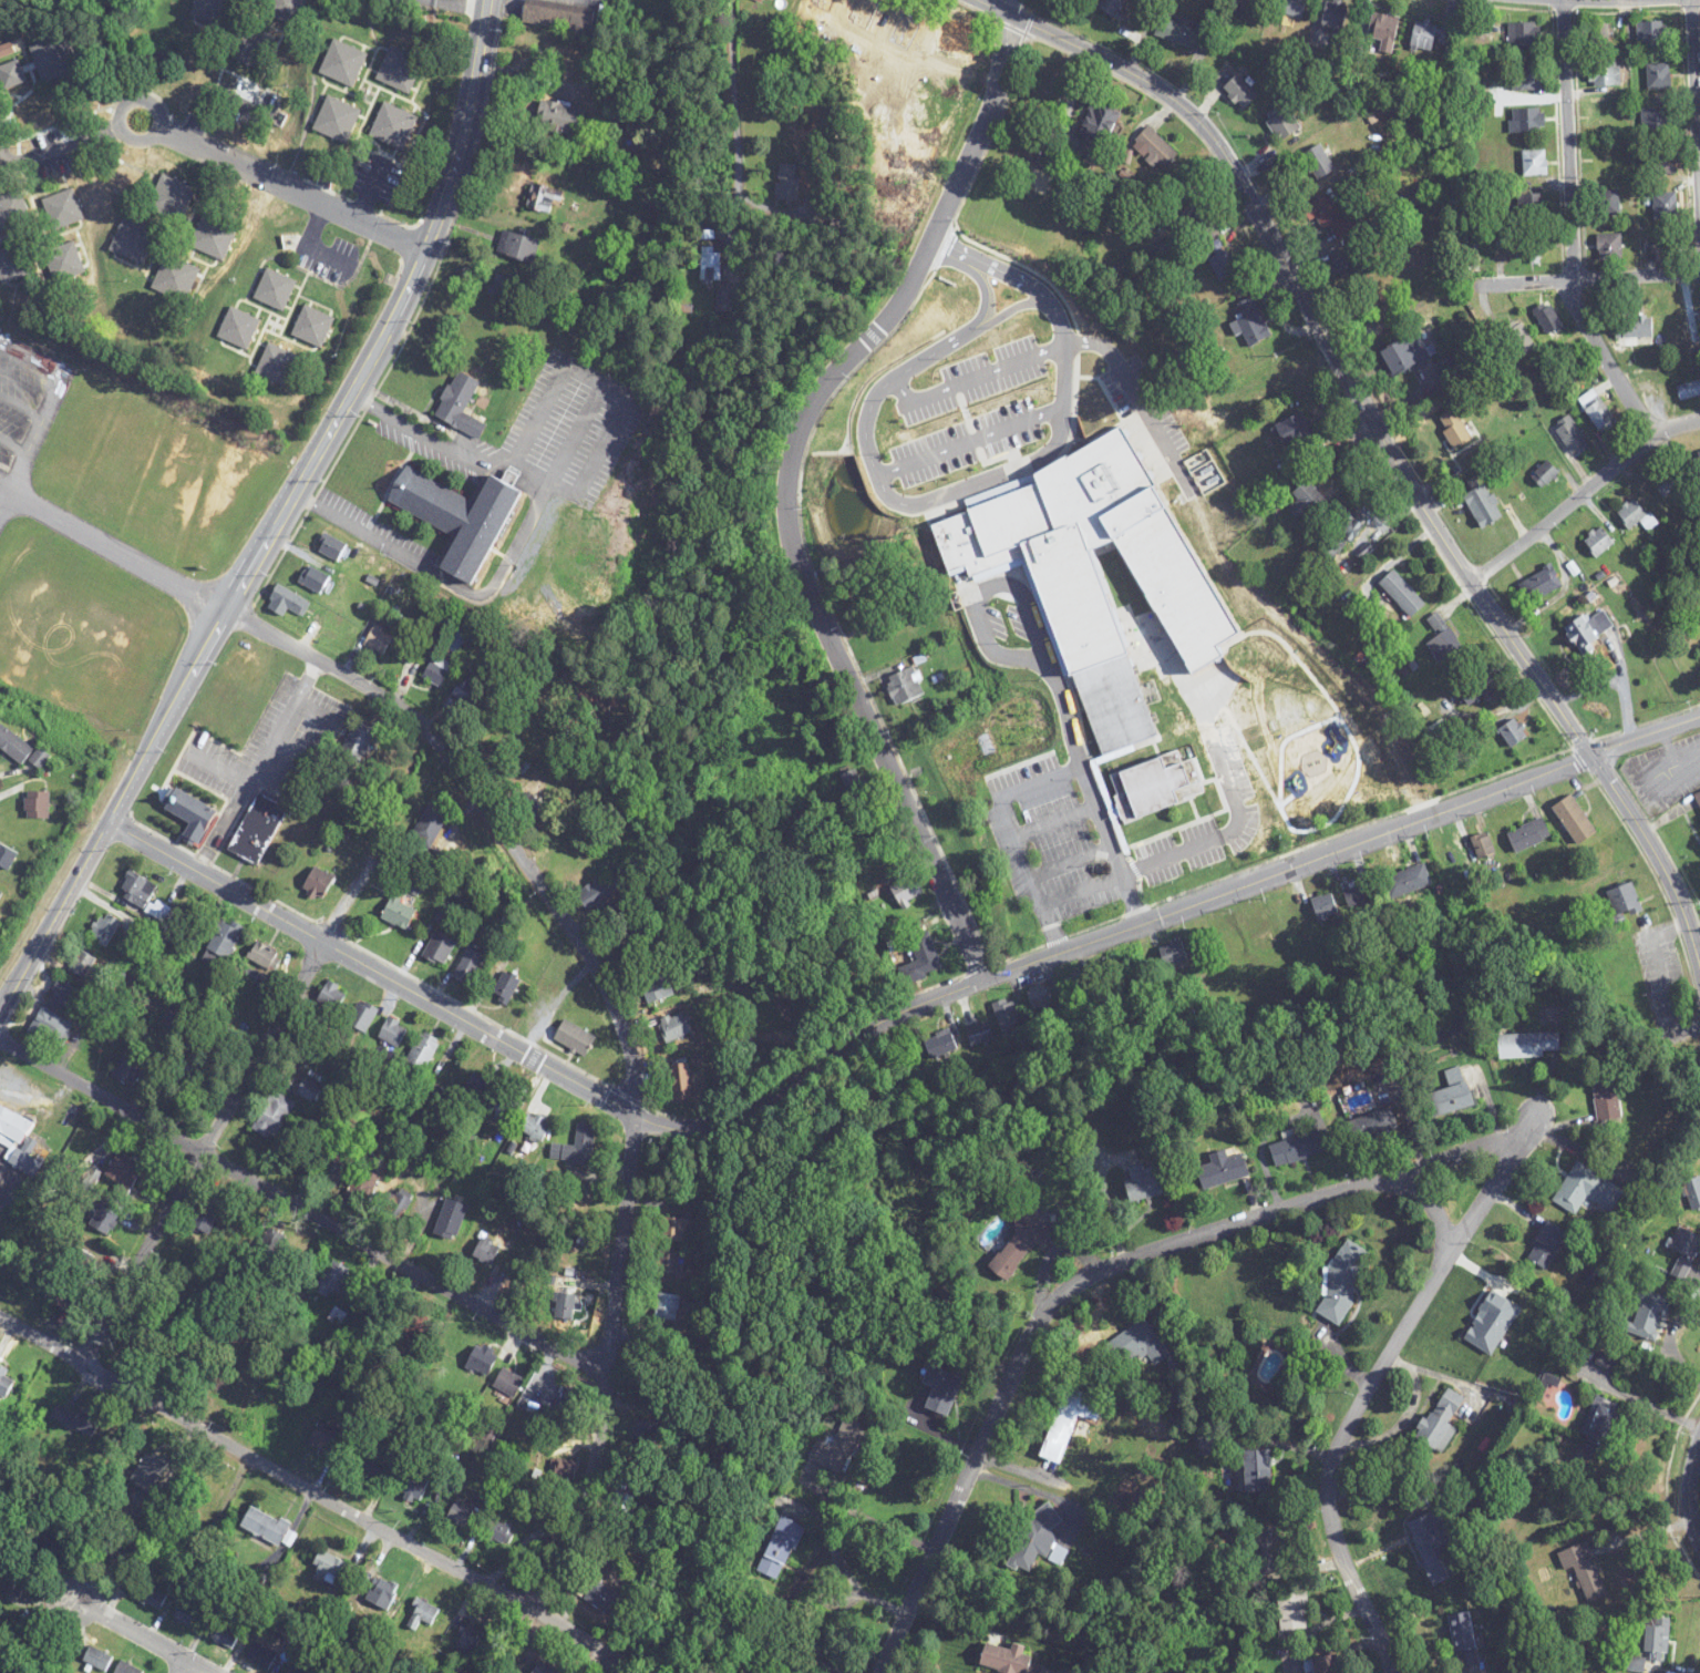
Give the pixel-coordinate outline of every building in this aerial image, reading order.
[(233,0),(197,0),(190,15),(219,29),(233,0)] [(305,0),(271,0),(265,17),(295,27),(305,0)] [(1097,11),(1117,20),(1125,0),(1101,0),(1097,11)] [(1233,14),(1255,18),(1259,0),(1235,0),(1233,14)] [(1306,17),(1304,0),(1283,0),(1285,19),(1306,17)] [(1321,30),(1343,33),(1348,3),(1330,0),(1325,0),(1321,30)] [(595,15),(526,5),(523,27),(592,36),(595,15)] [(1368,40),(1381,42),(1379,54),(1393,56),(1399,18),(1372,13),(1368,40)] [(1211,28),(1160,14),(1154,39),(1204,52),(1211,28)] [(260,72),(274,37),(240,23),(226,58),(260,72)] [(1668,47),(1668,23),(1636,23),(1636,47),(1668,47)] [(1448,44),(1449,27),(1414,24),(1412,51),(1433,53),(1433,43),(1448,44)] [(1509,25),(1509,57),(1539,56),(1539,24),(1509,25)] [(1593,26),(1593,46),(1608,46),(1608,26),(1593,26)] [(41,85),(78,73),(67,36),(30,47),(41,85)] [(353,89),(368,55),(334,40),(319,74),(353,89)] [(25,84),(12,44),(0,47),(0,64),(0,65),(0,81),(3,91),(25,84)] [(409,95),(424,62),(390,47),(375,79),(409,95)] [(1620,88),(1620,63),(1589,63),(1589,88),(1620,88)] [(1646,65),(1646,91),(1671,91),(1671,65),(1646,65)] [(1543,66),(1511,66),(1511,91),(1543,91),(1543,66)] [(1222,90),(1243,111),(1259,96),(1238,75),(1222,90)] [(361,111),(328,96),(312,130),(346,145),(361,111)] [(536,129),(578,136),(583,109),(541,101),(536,129)] [(1079,137),(1084,139),(1077,156),(1097,164),(1118,112),(1093,102),(1079,137)] [(369,137),(404,151),(418,117),(382,103),(369,137)] [(1268,112),(1274,140),(1297,135),(1291,106),(1268,112)] [(1641,109),(1641,131),(1674,130),(1674,109),(1641,109)] [(1510,133),(1545,133),(1545,110),(1510,110),(1510,133)] [(1135,141),(1165,171),(1179,157),(1149,127),(1135,141)] [(1302,155),(1317,181),(1335,171),(1320,145),(1302,155)] [(1652,156),(1652,176),(1676,176),(1676,147),(1662,147),(1662,156),(1652,156)] [(1625,172),(1625,149),(1594,149),(1594,172),(1625,172)] [(1522,151),(1522,177),(1547,177),(1547,151),(1522,151)] [(797,164),(778,164),(777,203),(796,204),(797,164)] [(184,221),(194,186),(158,177),(149,212),(184,221)] [(562,203),(564,191),(531,186),(528,209),(552,213),(554,202),(562,203)] [(1186,234),(1210,219),(1192,189),(1167,205),(1186,234)] [(83,221),(73,190),(41,200),(51,231),(83,221)] [(1595,216),(1620,216),(1620,191),(1595,191),(1595,216)] [(1652,219),(1678,219),(1678,193),(1652,193),(1652,219)] [(1,233),(22,224),(11,194),(0,198),(0,231),(1,233)] [(1546,194),(1517,195),(1517,218),(1547,217),(1546,194)] [(1322,229),(1329,225),(1339,241),(1352,233),(1329,195),(1309,207),(1322,229)] [(189,247),(223,261),(237,227),(204,213),(189,247)] [(143,265),(157,231),(123,217),(109,251),(143,265)] [(540,241),(504,230),(497,253),(533,264),(540,241)] [(1622,260),(1622,234),(1598,234),(1598,260),(1622,260)] [(1543,236),(1519,236),(1519,259),(1543,259),(1543,236)] [(1655,262),(1680,262),(1680,237),(1655,237),(1655,262)] [(43,253),(52,283),(84,273),(74,243),(43,253)] [(32,275),(22,244),(0,251),(0,282),(1,285),(32,275)] [(701,248),(701,285),(720,285),(720,248),(701,248)] [(1207,261),(1220,284),(1239,273),(1226,250),(1207,261)] [(1330,262),(1338,281),(1365,269),(1356,250),(1330,262)] [(151,290),(185,304),(200,270),(165,256),(151,290)] [(253,299),(283,312),(296,282),(266,269),(253,299)] [(515,282),(496,275),(487,299),(506,306),(515,282)] [(717,313),(736,313),(736,286),(717,286),(717,313)] [(1252,346),(1272,336),(1252,297),(1232,307),(1252,346)] [(1546,336),(1563,328),(1550,302),(1533,310),(1546,336)] [(291,336),(321,350),(334,319),(304,306),(291,336)] [(261,322),(232,307),(217,336),(246,351),(261,322)] [(1615,344),(1637,343),(1637,339),(1653,338),(1653,316),(1614,317),(1615,344)] [(1504,329),(1519,358),(1536,349),(1520,320),(1504,329)] [(1393,379),(1429,357),(1413,332),(1378,354),(1393,379)] [(286,387),(298,356),(268,344),(255,375),(286,387)] [(481,439),(487,424),(464,415),(479,381),(455,371),(435,419),(481,439)] [(1677,385),(1680,400),(1699,397),(1699,381),(1677,385)] [(1599,435),(1616,424),(1595,389),(1578,400),(1599,435)] [(1475,439),(1454,409),(1437,421),(1458,451),(1475,439)] [(1276,426),(1288,448),(1313,435),(1301,413),(1276,426)] [(1575,458),(1590,447),(1569,416),(1553,426),(1575,458)] [(1696,480),(1699,478),(1699,457),(1687,463),(1696,480)] [(1560,473),(1548,460),(1531,477),(1543,489),(1560,473)] [(458,536),(443,569),(479,585),(522,489),(491,475),(479,502),(403,468),(387,505),(458,536)] [(1663,497),(1685,484),(1675,468),(1653,482),(1663,497)] [(1297,501),(1288,509),(1298,521),(1323,498),(1308,480),(1292,494),(1297,501)] [(1483,530),(1505,515),(1484,484),(1462,498),(1483,530)] [(1630,530),(1640,523),(1648,533),(1657,526),(1637,498),(1617,512),(1630,530)] [(1365,525),(1351,512),(1321,547),(1336,560),(1365,525)] [(1615,544),(1602,527),(1584,541),(1597,558),(1615,544)] [(348,546),(325,534),(316,551),(338,563),(348,546)] [(330,580),(311,565),(299,581),(319,595),(330,580)] [(1411,618),(1425,605),(1394,570),(1380,583),(1411,618)] [(1561,591),(1554,570),(1520,580),(1526,602),(1561,591)] [(287,610),(303,618),(311,602),(277,586),(266,608),(284,616),(287,610)] [(1585,616),(1565,629),(1579,652),(1615,628),(1603,611),(1588,621),(1585,616)] [(1428,620),(1438,636),(1426,644),(1439,663),(1462,648),(1438,613),(1428,620)] [(384,656),(394,636),(374,626),(364,646),(384,656)] [(458,659),(437,650),(424,680),(445,689),(458,659)] [(1157,739),(1130,655),(1073,674),(1101,758),(1157,739)] [(1498,685),(1484,666),(1454,690),(1468,709),(1498,685)] [(925,695),(913,668),(885,680),(897,707),(925,695)] [(453,697),(469,704),(476,687),(460,680),(453,697)] [(1110,774),(1128,845),(1139,850),(1146,879),(1210,864),(1201,827),(1308,801),(1309,803),(1330,798),(1324,772),(1396,786),(1397,786),(1403,755),(1356,747),(1345,702),(1305,712),(1300,692),(1216,712),(1225,747),(1275,734),(1285,740),(1289,753),(1199,776),(1195,759),(1180,762),(1175,758),(1110,774)] [(1512,748),(1528,737),(1515,719),(1499,730),(1512,748)] [(22,765),(27,758),(41,768),(47,759),(0,723),(0,749),(22,765)] [(374,735),(352,726),(338,763),(359,771),(374,735)] [(218,810),(173,788),(163,810),(190,823),(183,839),(201,848),(218,810)] [(546,811),(530,791),(514,804),(530,823),(546,811)] [(48,819),(48,792),(25,792),(25,819),(48,819)] [(229,852),(260,866),(287,806),(257,792),(229,852)] [(1597,833),(1571,796),(1553,808),(1579,846),(1597,833)] [(430,849),(450,815),(430,803),(410,837),(430,849)] [(1507,834),(1516,854),(1551,838),(1542,818),(1507,834)] [(1441,848),(1449,874),(1468,868),(1460,842),(1441,848)] [(1383,879),(1391,901),(1432,887),(1425,865),(1383,879)] [(335,878),(315,867),(303,890),(322,901),(335,878)] [(165,923),(172,910),(150,899),(157,886),(129,871),(116,896),(165,923)] [(925,891),(915,874),(891,888),(901,906),(925,891)] [(577,894),(588,913),(615,896),(604,877),(577,894)] [(1617,921),(1642,913),(1633,884),(1607,892),(1617,921)] [(1339,915),(1331,894),(1311,901),(1319,923),(1339,915)] [(417,914),(396,896),(381,914),(402,932),(417,914)] [(121,923),(105,912),(88,936),(105,947),(121,923)] [(223,971),(244,929),(222,918),(201,960),(223,971)] [(443,967),(456,943),(436,931),(423,955),(443,967)] [(899,969),(905,985),(943,971),(928,933),(910,940),(918,962),(899,969)] [(269,972),(280,955),(258,941),(247,958),(269,972)] [(1165,968),(1188,961),(1183,943),(1160,949),(1165,968)] [(452,977),(468,986),(485,957),(469,948),(452,977)] [(84,979),(96,961),(80,950),(68,968),(84,979)] [(508,1005),(521,981),(504,972),(491,996),(508,1005)] [(675,996),(668,975),(641,984),(648,1005),(675,996)] [(74,1013),(85,993),(59,979),(48,999),(74,1013)] [(335,1012),(346,991),(329,981),(317,1003),(335,1012)] [(1052,1009),(1041,985),(1026,992),(1037,1016),(1052,1009)] [(991,1005),(1004,1039),(1024,1032),(1011,998),(991,1005)] [(361,1035),(378,1013),(363,1001),(346,1023),(361,1035)] [(61,1049),(74,1026),(42,1007),(29,1030),(61,1049)] [(692,1034),(685,1013),(659,1022),(666,1044),(692,1034)] [(388,1018),(379,1039),(399,1048),(408,1027),(388,1018)] [(596,1039),(566,1020),(554,1039),(585,1058),(596,1039)] [(994,1042),(988,1022),(966,1029),(972,1049),(994,1042)] [(957,1052),(951,1032),(924,1040),(930,1060),(957,1052)] [(423,1073),(440,1044),(422,1033),(405,1062),(423,1073)] [(1560,1057),(1560,1034),(1499,1035),(1499,1059),(1560,1057)] [(142,1070),(131,1065),(135,1057),(126,1052),(112,1077),(132,1088),(142,1070)] [(674,1065),(674,1102),(691,1102),(690,1065),(674,1065)] [(1474,1108),(1463,1068),(1444,1073),(1449,1090),(1424,1096),(1429,1119),(1474,1108)] [(496,1084),(473,1073),(465,1090),(488,1100),(496,1084)] [(1620,1120),(1615,1074),(1591,1077),(1596,1123),(1620,1120)] [(310,1102),(319,1089),(306,1080),(297,1093),(310,1102)] [(273,1142),(295,1104),(273,1091),(251,1130),(273,1142)] [(510,1126),(518,1108),(499,1099),(491,1117),(510,1126)] [(1393,1108),(1375,1113),(1373,1105),(1345,1113),(1353,1143),(1399,1130),(1393,1108)] [(1,1135),(23,1146),(34,1124),(0,1107),(0,1137),(1,1135)] [(535,1143),(550,1131),(535,1113),(520,1126),(535,1143)] [(552,1145),(550,1163),(591,1166),(595,1126),(577,1125),(575,1147),(552,1145)] [(1333,1152),(1328,1130),(1270,1145),(1276,1166),(1333,1152)] [(37,1165),(18,1150),(9,1161),(28,1177),(37,1165)] [(1243,1154),(1228,1158),(1226,1150),(1209,1155),(1212,1165),(1198,1169),(1204,1190),(1250,1178),(1243,1154)] [(348,1160),(331,1152),(318,1178),(335,1186),(348,1160)] [(106,1176),(136,1192),(148,1170),(118,1154),(106,1176)] [(1552,1202),(1575,1216),(1585,1199),(1611,1214),(1625,1191),(1576,1162),(1552,1202)] [(1145,1170),(1143,1164),(1129,1168),(1132,1181),(1125,1183),(1130,1203),(1170,1194),(1163,1165),(1145,1170)] [(1692,1212),(1699,1210),(1699,1178),(1684,1182),(1692,1212)] [(187,1228),(209,1239),(227,1203),(205,1192),(187,1228)] [(434,1234),(455,1241),(467,1206),(446,1199),(434,1234)] [(118,1217),(100,1207),(90,1225),(108,1236),(118,1217)] [(1021,1247),(1063,1243),(1060,1224),(1040,1226),(1039,1215),(1014,1218),(1017,1239),(1006,1241),(1008,1255),(990,1257),(992,1277),(1024,1273),(1021,1247)] [(660,1242),(689,1243),(691,1220),(661,1218),(660,1242)] [(1545,1270),(1569,1236),(1550,1222),(1525,1256),(1545,1270)] [(1694,1261),(1699,1250),(1699,1238),(1678,1226),(1667,1248),(1694,1261)] [(595,1248),(595,1238),(583,1238),(583,1248),(595,1248)] [(494,1265),(500,1244),(480,1239),(474,1259),(494,1265)] [(1375,1257),(1349,1242),(1310,1310),(1336,1325),(1375,1257)] [(677,1280),(683,1255),(662,1250),(656,1275),(677,1280)] [(349,1270),(329,1261),(316,1291),(336,1299),(349,1270)] [(1669,1300),(1640,1290),(1627,1329),(1655,1339),(1669,1300)] [(553,1321),(573,1321),(573,1294),(553,1294),(553,1321)] [(680,1322),(681,1296),(657,1294),(656,1321),(680,1322)] [(1169,1357),(1145,1319),(1104,1346),(1118,1368),(1143,1352),(1153,1367),(1169,1357)] [(487,1379),(500,1355),(478,1344),(466,1367),(487,1379)] [(0,1366),(0,1400),(1,1398),(5,1400),(15,1383),(4,1377),(8,1371),(0,1366)] [(962,1378),(930,1366),(922,1384),(933,1388),(925,1409),(948,1417),(962,1378)] [(493,1388),(515,1399),(525,1380),(503,1369),(493,1388)] [(1040,1457),(1060,1464),(1079,1415),(1085,1417),(1092,1397),(1066,1388),(1040,1457)] [(1450,1424),(1464,1398),(1445,1388),(1418,1440),(1443,1454),(1457,1427),(1450,1424)] [(584,1394),(564,1390),(560,1408),(580,1413),(584,1394)] [(1603,1461),(1623,1408),(1592,1396),(1572,1449),(1603,1461)] [(846,1475),(855,1447),(864,1450),(872,1429),(844,1418),(833,1448),(816,1441),(808,1461),(846,1475)] [(340,1431),(319,1421),(308,1445),(329,1455),(340,1431)] [(1247,1493),(1272,1492),(1270,1451),(1246,1452),(1247,1493)] [(129,1481),(146,1494),(166,1466),(149,1453),(129,1481)] [(378,1481),(387,1466),(364,1453),(355,1468),(378,1481)] [(429,1480),(408,1473),(401,1495),(421,1502),(429,1480)] [(447,1520),(471,1531),(479,1513),(455,1502),(447,1520)] [(1060,1566),(1067,1552),(1053,1545),(1058,1536),(1053,1534),(1062,1515),(1037,1504),(1008,1566),(1030,1576),(1039,1556),(1060,1566)] [(241,1527),(289,1551),(296,1535),(287,1530),(290,1526),(251,1507),(241,1527)] [(1431,1586),(1459,1576),(1448,1548),(1454,1546),(1441,1510),(1407,1523),(1431,1586)] [(786,1567),(805,1528),(782,1517),(763,1556),(786,1567)] [(513,1529),(493,1521),(486,1538),(506,1546),(513,1529)] [(1285,1569),(1274,1528),(1251,1535),(1263,1575),(1285,1569)] [(1558,1555),(1564,1572),(1573,1568),(1588,1604),(1608,1596),(1587,1543),(1558,1555)] [(335,1585),(346,1564),(322,1551),(311,1571),(335,1585)] [(387,1612),(398,1587),(376,1577),(365,1602),(387,1612)] [(606,1615),(619,1596),(596,1581),(584,1599),(606,1615)] [(167,1597),(145,1585),(137,1599),(159,1611),(167,1597)] [(1278,1594),(1279,1632),(1308,1631),(1307,1592),(1278,1594)] [(440,1611),(421,1599),(405,1626),(416,1632),(422,1621),(431,1627),(440,1611)] [(172,1618),(195,1631),(203,1616),(181,1604),(172,1618)] [(1449,1617),(1459,1667),(1480,1662),(1470,1613),(1449,1617)] [(1669,1620),(1648,1618),(1645,1662),(1667,1663),(1669,1620)] [(239,1635),(216,1624),(209,1639),(231,1651),(239,1635)] [(485,1636),(466,1625),(451,1653),(470,1664),(485,1636)] [(1043,1668),(1032,1665),(1034,1657),(1023,1655),(1025,1648),(1012,1644),(1011,1649),(986,1643),(980,1669),(996,1672),(1042,1672),(1043,1668)] [(104,1672),(105,1672),(112,1658),(90,1647),(82,1662),(104,1672)] [(1340,1657),(1314,1657),(1314,1672),(1340,1672),(1340,1657)] [(143,1672),(120,1661),(115,1672),(143,1672)]
